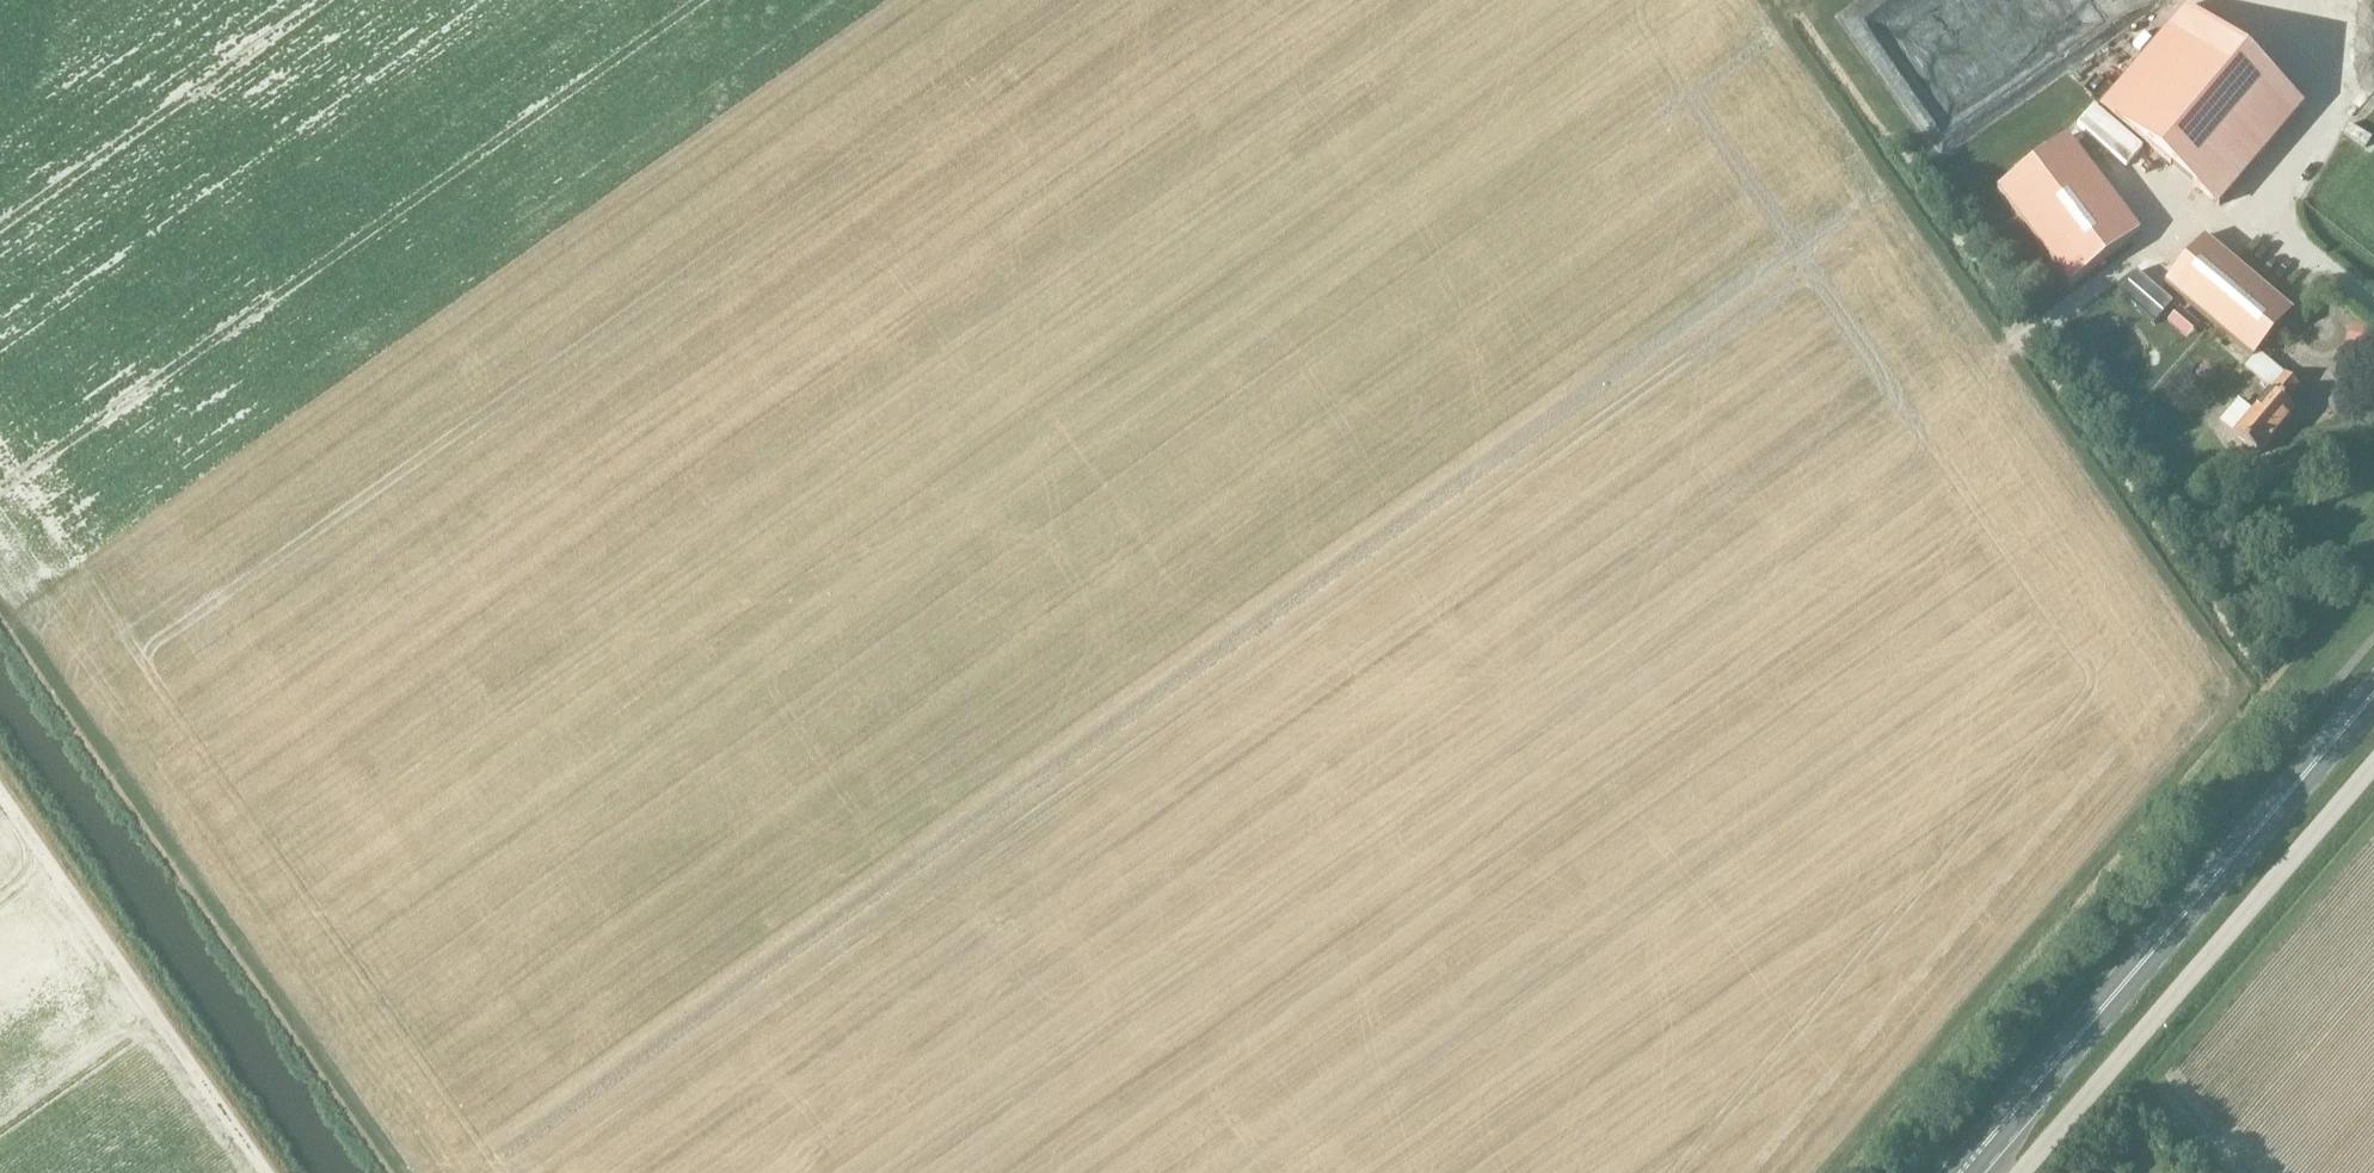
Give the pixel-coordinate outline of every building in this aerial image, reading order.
[(1964,58),(1998,42),(1978,0),(1937,0),(1964,58)] [(2187,6),(2101,108),(2219,210),(2306,107),(2187,6)] [(2338,120),(2331,130),(2351,146),(2359,136),(2338,120)] [(2142,232),(2069,136),(1999,190),(2072,286),(2142,232)] [(2207,237),(2167,284),(2253,358),(2245,367),(2270,389),(2233,431),(2260,455),(2298,412),(2288,403),(2301,388),(2259,353),(2295,311),(2207,237)] [(2118,293),(2154,324),(2172,303),(2136,272),(2118,293)] [(2182,336),(2192,324),(2179,313),(2169,325),(2182,336)] [(2370,353),(2373,333),(2373,331),(2351,327),(2347,349),(2370,353)] [(2204,419),(2218,429),(2237,405),(2223,394),(2204,419)]
